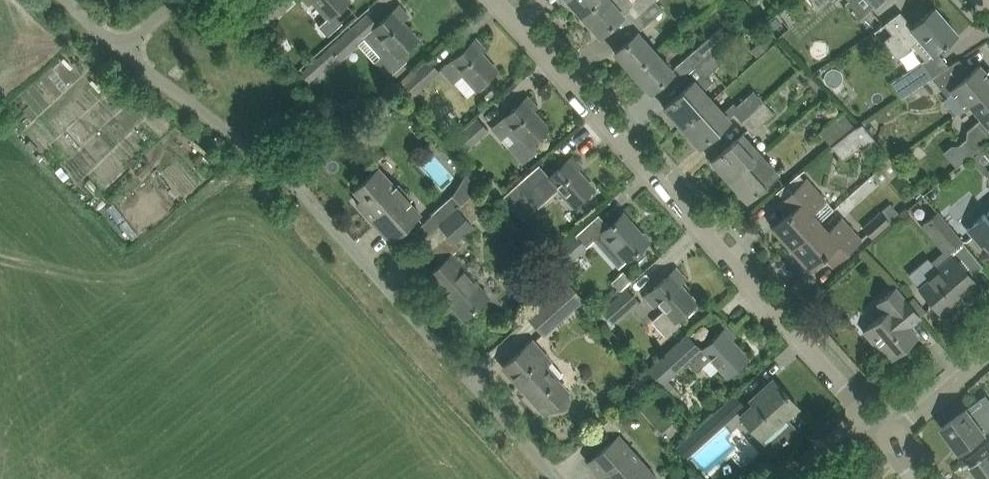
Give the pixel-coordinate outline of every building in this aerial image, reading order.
[(292,1),(291,0),(270,0),(251,17),(261,29),(292,1)] [(349,0),(314,0),(329,18),(349,0)] [(582,16),(600,0),(568,0),(582,16)] [(582,16),(600,35),(612,24),(629,9),(636,17),(655,0),(636,0),(633,3),(631,0),(600,0),(582,16)] [(636,17),(644,26),(645,27),(664,10),(655,0),(636,17)] [(418,39),(402,21),(408,16),(399,6),(364,36),(373,47),(382,39),(390,48),(376,61),(389,75),(405,60),(400,55),(418,39)] [(892,33),(882,41),(897,59),(912,45),(925,59),(925,60),(936,51),(957,33),(934,7),(913,26),(907,20),(892,33)] [(340,61),(363,39),(352,25),(328,46),(340,61)] [(678,64),(674,67),(683,77),(687,74),(695,66),(716,47),(717,48),(730,36),(729,35),(721,26),(697,47),(678,64)] [(627,41),(615,52),(633,72),(654,52),(643,40),(645,39),(638,31),(627,41)] [(482,84),(497,70),(480,52),(484,49),(475,39),(460,53),(440,70),(452,83),(464,73),(477,88),(482,84)] [(757,56),(768,46),(761,39),(751,49),(757,56)] [(687,74),(683,77),(690,85),(693,82),(700,89),(701,91),(712,82),(707,76),(726,59),(717,48),(716,47),(695,66),(687,74)] [(308,81),(336,58),(328,48),(300,72),(308,81)] [(654,52),(633,72),(651,92),(673,71),(666,63),(665,64),(654,52)] [(440,71),(429,58),(415,70),(414,68),(394,87),(410,105),(425,91),(422,87),(440,71)] [(949,65),(932,77),(947,96),(952,92),(965,106),(988,86),(988,69),(986,72),(980,64),(970,72),(959,59),(949,65)] [(921,61),(899,76),(909,92),(910,91),(932,77),(921,61)] [(701,91),(700,89),(693,82),(690,85),(683,91),(683,90),(664,107),(682,127),(710,101),(701,91)] [(959,145),(969,156),(984,143),(988,139),(988,86),(965,106),(965,107),(969,104),(982,118),(967,131),(966,139),(959,145)] [(741,121),(764,101),(754,90),(737,105),(734,102),(721,113),(710,101),(682,127),(699,146),(718,129),(727,120),(734,113),(741,121)] [(549,128),(533,110),(536,107),(527,97),(500,121),(499,120),(490,128),(501,140),(507,135),(514,142),(508,148),(522,164),(540,149),(533,142),(549,128)] [(751,132),(774,112),(764,101),(741,121),(751,132)] [(831,146),(832,146),(855,127),(856,127),(843,112),(819,131),(831,146)] [(464,153),(489,130),(477,117),(452,140),(464,153)] [(862,123),(856,127),(855,127),(832,146),(843,160),(863,144),(871,154),(881,146),(862,123)] [(758,154),(748,143),(741,135),(731,144),(731,143),(712,160),(730,180),(749,163),(758,154)] [(984,143),(969,156),(983,173),(988,174),(988,178),(988,149),(984,143)] [(747,199),(766,182),(775,173),(758,154),(749,163),(730,180),(747,199)] [(537,206),(558,188),(574,206),(578,201),(593,188),(577,169),(580,166),(572,157),(557,170),(550,177),(539,164),(503,196),(512,206),(526,194),(537,206)] [(391,241),(421,214),(378,166),(357,185),(366,194),(356,202),(376,224),(382,220),(396,235),(390,240),(391,241)] [(793,209),(772,227),(791,247),(820,221),(812,212),(826,199),(807,178),(805,180),(799,174),(778,192),(784,199),(793,209)] [(462,203),(458,207),(471,222),(490,205),(476,190),(462,203)] [(432,214),(414,230),(422,239),(439,224),(458,207),(462,203),(453,194),(431,214),(432,214)] [(471,222),(458,207),(439,224),(456,243),(474,226),(471,222)] [(873,238),(891,222),(880,210),(862,227),(873,238)] [(961,241),(937,212),(925,223),(949,251),(961,241)] [(986,214),(985,213),(967,229),(982,246),(984,244),(988,250),(988,212),(986,214)] [(575,232),(549,256),(562,270),(595,240),(619,267),(630,257),(629,257),(647,241),(623,213),(609,226),(599,214),(577,234),(575,232)] [(861,239),(842,218),(828,230),(820,221),(791,247),(809,268),(829,249),(839,260),(861,239)] [(919,287),(930,300),(943,315),(960,301),(958,298),(964,292),(976,282),(971,276),(983,266),(961,241),(949,251),(946,248),(943,251),(931,261),(939,270),(919,287)] [(489,295),(451,254),(424,278),(441,297),(443,295),(464,318),(489,295)] [(659,284),(646,295),(655,306),(659,302),(666,309),(653,321),(667,336),(682,322),(678,319),(681,316),(696,302),(679,284),(683,280),(687,277),(678,267),(674,270),(659,284)] [(624,270),(615,281),(623,289),(633,277),(624,270)] [(544,335),(584,300),(568,281),(549,298),(528,317),(544,335)] [(886,312),(863,330),(866,333),(869,331),(892,358),(913,341),(918,336),(913,331),(909,325),(920,315),(908,301),(895,286),(877,302),(886,312)] [(613,323),(639,300),(627,287),(601,310),(613,323)] [(672,349),(648,370),(662,385),(668,392),(674,386),(668,379),(685,364),(688,361),(696,370),(710,358),(727,377),(748,358),(731,340),(735,337),(726,328),(702,350),(688,334),(672,349)] [(566,407),(568,406),(569,404),(569,402),(570,401),(570,399),(569,397),(569,396),(568,394),(567,393),(568,392),(557,380),(564,374),(533,340),(503,366),(545,412),(553,406),(554,407),(555,408),(557,409),(558,409),(560,409),(562,409),(564,409),(565,408),(566,407)] [(764,395),(741,415),(749,424),(762,439),(761,440),(774,454),(799,430),(787,416),(798,406),(774,380),(761,391),(764,395)] [(977,440),(986,433),(976,419),(988,409),(988,408),(982,399),(943,428),(961,452),(977,440)] [(686,458),(708,438),(731,418),(720,407),(698,427),(676,447),(686,458)] [(609,437),(621,427),(612,417),(600,426),(609,437)] [(656,477),(619,435),(589,461),(604,478),(653,478),(656,477)] [(969,458),(974,465),(971,467),(980,478),(988,478),(988,444),(969,458)]
